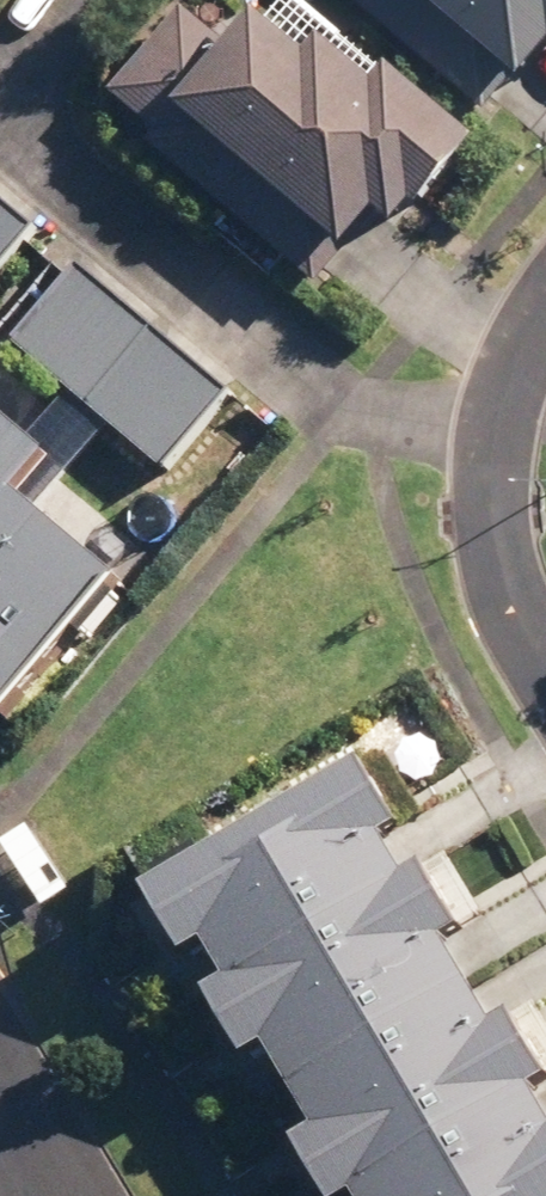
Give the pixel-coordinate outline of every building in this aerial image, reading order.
[(503,112),(537,74),(545,81),(545,80),(545,0),(374,0),(503,112)] [(198,5),(121,89),(333,283),(404,206),(423,223),(504,135),(416,55),(399,73),(347,25),(329,44),(285,3),(244,47),(198,5)] [(183,466),(249,395),(0,183),(0,313),(183,466)] [(31,701),(143,568),(45,482),(71,448),(0,387),(0,693),(31,701)] [(191,871),(352,1195),(545,1195),(545,977),(425,769),(191,871)] [(31,833),(8,850),(42,896),(65,879),(31,833)]
